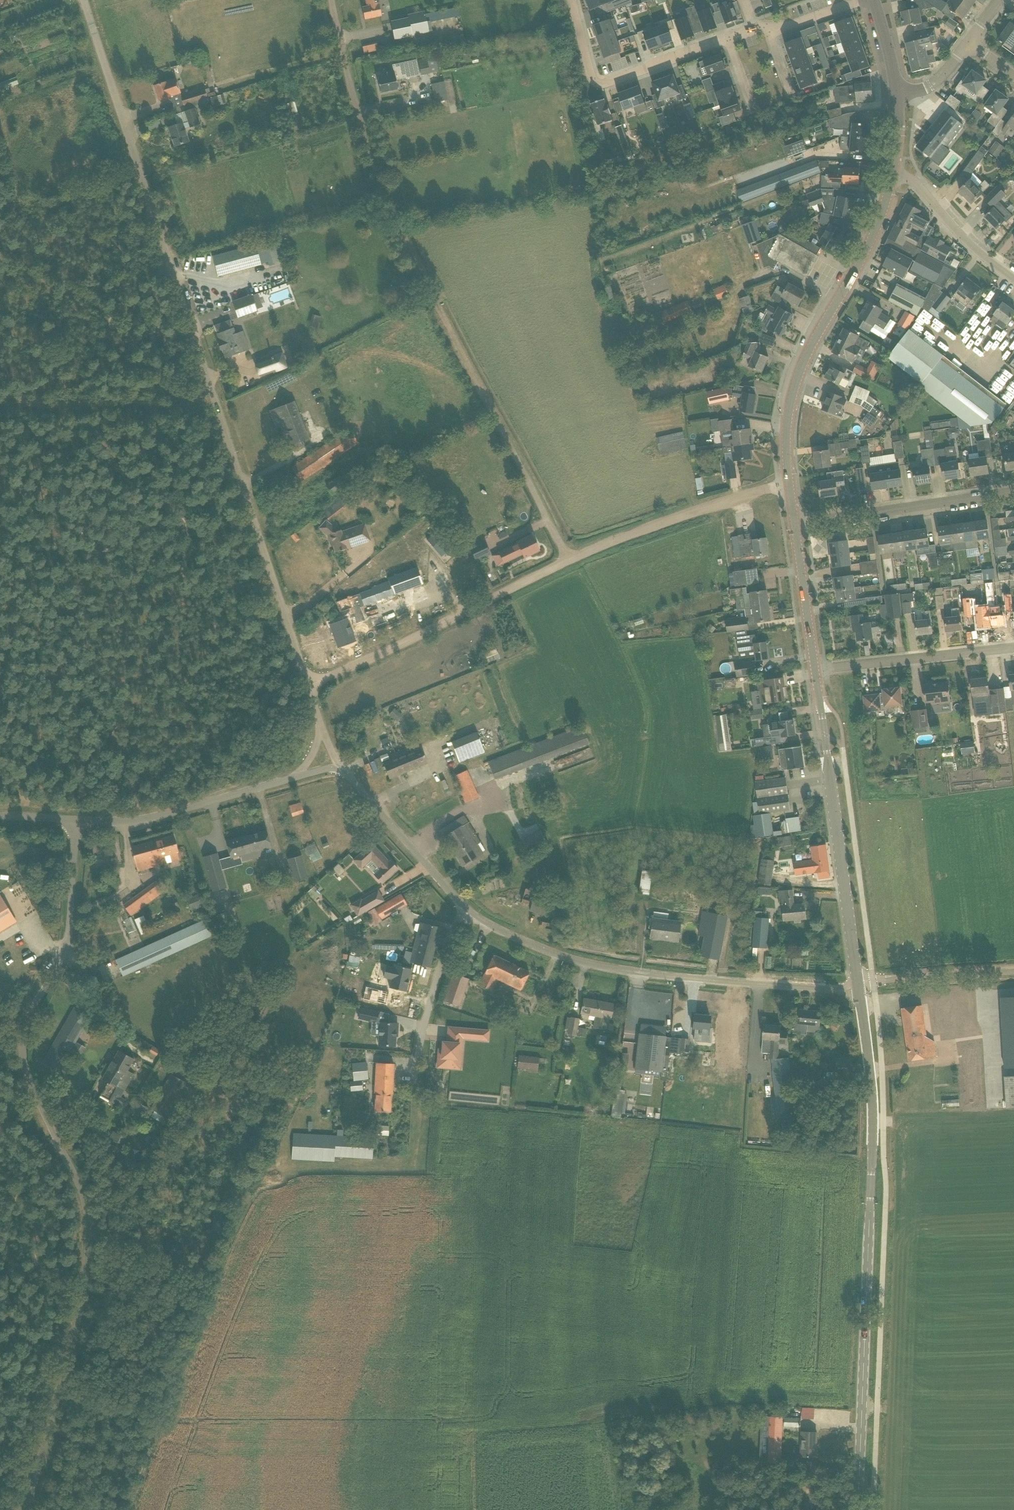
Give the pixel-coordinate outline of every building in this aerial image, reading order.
[(365,19),(381,16),(378,0),(366,0),(367,7),(362,8),(365,19)] [(584,0),(587,7),(589,7),(591,11),(606,4),(609,12),(633,3),(632,0),(615,0),(585,0),(584,0)] [(926,1),(935,7),(938,10),(942,12),(946,7),(942,4),(944,2),(941,0),(925,0),(926,1)] [(946,7),(949,10),(955,13),(963,19),(970,10),(956,0),(951,0),(948,5),(946,7)] [(970,10),(977,0),(956,0),(970,10)] [(901,18),(899,19),(901,25),(903,25),(903,26),(913,24),(913,26),(914,25),(915,31),(929,28),(928,23),(926,23),(922,23),(921,16),(923,16),(922,10),(935,7),(926,1),(916,3),(917,9),(912,10),(901,12),(902,17),(901,17),(901,18)] [(719,3),(713,5),(716,13),(721,11),(726,24),(738,20),(737,16),(732,3),(721,7),(719,3)] [(639,4),(630,7),(632,14),(641,11),(639,4)] [(690,8),(696,23),(701,21),(705,32),(717,28),(709,7),(701,10),(701,8),(696,10),(695,6),(690,8)] [(687,13),(683,15),(683,16),(675,19),(683,40),(694,36),(690,25),(696,23),(690,8),(685,10),(687,13)] [(940,22),(941,21),(945,14),(942,12),(938,10),(937,12),(936,14),(936,16),(937,18),(938,20),(940,22)] [(408,18),(391,22),(394,39),(429,32),(425,15),(425,11),(424,12),(407,15),(408,18)] [(949,17),(945,14),(941,21),(945,24),(949,17)] [(852,17),(835,23),(839,33),(834,34),(834,35),(856,28),(852,17)] [(609,20),(593,26),(596,37),(614,31),(619,30),(615,18),(609,20)] [(669,43),(673,42),(669,31),(675,29),(672,21),(660,25),(661,27),(655,29),(662,47),(670,45),(669,43)] [(1013,55),(1013,25),(1011,23),(999,40),(1001,41),(1000,42),(1002,44),(1003,43),(1004,44),(1003,46),(1013,55)] [(802,31),(804,38),(817,33),(815,26),(802,31)] [(859,37),(856,28),(834,35),(838,45),(842,43),(859,37)] [(655,50),(662,47),(655,29),(650,31),(649,29),(638,33),(641,41),(646,39),(650,50),(654,48),(655,50)] [(906,43),(913,73),(930,68),(929,64),(936,62),(934,54),(928,56),(926,51),(934,49),(933,44),(938,43),(937,38),(938,38),(938,37),(937,37),(935,29),(915,34),(917,40),(906,43)] [(614,31),(596,37),(600,47),(617,41),(614,31)] [(17,32),(10,34),(12,39),(15,41),(20,39),(17,32)] [(863,47),(859,37),(842,43),(846,53),(863,47)] [(802,38),(785,44),(789,55),(806,49),(802,38)] [(617,41),(600,47),(604,58),(621,52),(621,51),(617,41)] [(376,43),(361,46),(362,53),(377,49),(376,43)] [(866,57),(863,47),(846,53),(849,63),(866,57)] [(813,54),(808,56),(806,49),(789,55),(793,67),(815,59),(813,54)] [(721,55),(699,62),(701,68),(706,66),(709,75),(726,69),(724,64),(725,63),(724,59),(723,60),(721,55)] [(870,67),(866,57),(849,63),(853,72),(845,75),(848,81),(862,76),(863,76),(861,70),(870,67)] [(426,59),(418,60),(421,75),(429,73),(427,62),(427,61),(426,59)] [(815,59),(793,67),(797,78),(814,72),(812,65),(816,63),(815,59)] [(388,77),(378,79),(380,92),(390,90),(398,88),(396,80),(407,78),(420,75),(416,60),(392,65),(393,72),(387,73),(388,77)] [(962,80),(956,88),(956,90),(956,91),(957,93),(958,94),(960,94),(961,95),(964,91),(975,99),(975,100),(979,104),(989,91),(982,86),(986,81),(983,78),(984,77),(981,74),(977,72),(976,74),(973,71),(967,79),(964,77),(965,76),(964,76),(962,80)] [(814,72),(797,78),(801,90),(818,83),(814,72)] [(838,85),(833,73),(827,76),(831,87),(838,85)] [(838,87),(840,103),(857,101),(857,103),(864,102),(873,101),(871,73),(863,76),(862,76),(862,82),(855,83),(855,86),(838,87)] [(671,75),(663,78),(670,97),(677,95),(679,101),(687,98),(682,85),(678,87),(674,76),(671,77),(671,75)] [(657,94),(652,96),(657,109),(665,106),(663,100),(670,97),(663,78),(655,81),(656,82),(653,83),(657,94)] [(713,85),(711,78),(702,81),(705,88),(713,85)] [(154,86),(159,101),(171,97),(180,93),(176,79),(154,86)] [(431,84),(435,103),(448,100),(444,81),(431,84)] [(639,86),(629,90),(635,107),(645,103),(639,86)] [(718,100),(714,102),(715,106),(737,98),(732,86),(715,92),(718,100)] [(185,104),(186,106),(207,99),(206,99),(207,98),(215,95),(214,92),(210,93),(209,88),(180,98),(182,105),(185,104)] [(629,90),(618,94),(624,111),(635,107),(629,90)] [(996,91),(985,106),(994,112),(991,117),(994,118),(990,123),(996,127),(1001,120),(996,116),(1008,99),(996,91)] [(211,98),(213,107),(225,103),(223,95),(211,98)] [(946,102),(955,110),(961,103),(951,95),(946,102)] [(737,98),(715,106),(715,107),(720,105),(724,116),(720,118),(723,126),(736,121),(733,113),(741,111),(737,98)] [(186,106),(187,109),(197,105),(198,107),(208,104),(207,99),(186,106)] [(604,99),(591,104),(595,114),(592,114),(595,120),(592,121),(597,142),(606,139),(603,129),(601,130),(600,125),(612,121),(610,114),(612,114),(609,105),(607,106),(604,99)] [(614,103),(618,113),(622,111),(619,101),(614,103)] [(294,102),(287,104),(291,117),(293,116),(295,122),(299,121),(297,115),(298,114),(294,102)] [(687,111),(693,109),(691,103),(685,106),(687,111)] [(183,123),(168,128),(174,147),(189,142),(185,129),(190,127),(200,124),(194,108),(185,112),(188,122),(183,123)] [(831,119),(842,115),(841,108),(829,111),(831,119)] [(945,111),(917,147),(930,157),(929,158),(938,164),(949,150),(946,148),(963,126),(945,111)] [(665,120),(663,113),(657,115),(659,122),(665,120)] [(831,119),(829,120),(829,128),(844,129),(844,137),(868,139),(869,125),(858,124),(853,123),(853,124),(848,124),(848,114),(842,115),(831,119)] [(1011,138),(1013,134),(1013,115),(1001,133),(1004,135),(1006,133),(1011,138)] [(622,125),(616,127),(626,155),(632,153),(622,125)] [(842,137),(840,150),(850,151),(850,152),(856,152),(866,153),(868,139),(844,137),(842,137)] [(790,146),(784,148),(787,157),(806,150),(803,141),(790,146)] [(989,152),(997,158),(1004,147),(996,142),(989,152)] [(979,150),(967,167),(974,171),(985,155),(988,152),(981,147),(979,150)] [(739,190),(744,202),(821,172),(816,160),(739,190)] [(993,166),(999,171),(1004,165),(998,160),(993,166)] [(821,188),(821,190),(834,190),(834,189),(834,190),(840,190),(841,183),(850,183),(859,183),(860,169),(850,169),(844,169),(838,169),(838,175),(831,175),(830,175),(829,185),(822,185),(821,188)] [(960,191),(972,203),(990,185),(985,180),(978,188),(970,180),(960,191)] [(985,200),(992,208),(1005,194),(998,187),(985,200)] [(818,190),(806,194),(807,198),(808,200),(809,201),(820,197),(821,196),(820,190),(820,189),(819,189),(818,190)] [(822,213),(822,214),(826,215),(827,214),(834,216),(841,218),(849,219),(851,220),(855,200),(837,196),(837,198),(833,197),(824,200),(825,201),(827,208),(825,209),(824,213),(822,213)] [(808,200),(800,203),(803,209),(810,206),(811,207),(822,202),(820,197),(809,201),(808,200)] [(992,210),(985,217),(996,228),(1004,221),(1005,220),(1006,222),(1013,216),(999,201),(992,208),(994,209),(992,210)] [(907,203),(901,215),(909,220),(908,224),(913,227),(914,226),(924,231),(922,236),(927,238),(929,239),(930,237),(934,228),(928,225),(930,220),(919,215),(921,211),(907,203)] [(822,214),(820,223),(828,228),(820,243),(824,246),(833,251),(840,238),(843,238),(844,236),(843,233),(844,232),(843,232),(848,224),(849,219),(841,218),(834,216),(827,214),(826,215),(822,214)] [(934,285),(935,283),(943,287),(956,269),(945,263),(944,264),(921,252),(922,250),(923,251),(929,239),(922,236),(921,238),(910,233),(913,227),(908,224),(909,220),(901,215),(889,239),(896,242),(892,249),(914,260),(913,261),(915,262),(910,272),(934,285)] [(742,225),(748,245),(761,240),(755,221),(742,225)] [(780,226),(779,231),(780,234),(789,230),(786,224),(780,226)] [(779,262),(805,276),(807,273),(806,272),(816,255),(817,256),(821,248),(790,231),(757,245),(765,268),(769,267),(774,270),(779,262)] [(923,251),(944,262),(951,248),(943,244),(944,243),(943,242),(941,241),(940,240),(938,239),(936,239),(936,240),(930,237),(923,251)] [(212,256),(218,277),(268,263),(269,266),(273,265),(273,263),(287,260),(281,238),(212,256)] [(914,260),(892,249),(884,265),(894,271),(893,274),(904,279),(913,261),(914,260)] [(953,296),(966,306),(981,289),(967,278),(953,296)] [(786,298),(798,305),(805,293),(789,284),(786,291),(778,286),(771,299),(782,305),(786,298)] [(897,284),(889,301),(898,306),(910,312),(917,315),(921,307),(925,299),(919,296),(903,287),(897,284)] [(934,286),(932,289),(938,292),(939,293),(941,290),(943,288),(935,284),(934,285),(934,286)] [(724,285),(713,289),(718,300),(729,295),(724,285)] [(928,311),(939,320),(943,315),(940,312),(951,298),(943,292),(928,310),(928,311)] [(232,302),(238,318),(258,311),(257,309),(263,307),(258,293),(232,302)] [(739,299),(744,315),(754,311),(749,296),(739,299)] [(687,301),(652,315),(656,326),(665,323),(692,312),(687,301)] [(864,320),(860,327),(869,333),(873,325),(875,322),(884,327),(889,319),(880,314),(882,310),(869,302),(859,317),(864,320)] [(1003,330),(1007,324),(1008,324),(1013,316),(1013,311),(1003,303),(994,315),(995,315),(990,322),(996,325),(1003,330)] [(769,330),(781,337),(789,322),(790,322),(792,318),(792,317),(793,315),(779,308),(778,311),(768,305),(764,313),(766,314),(760,326),(761,329),(767,332),(769,330)] [(906,311),(898,324),(908,330),(915,317),(909,313),(906,311)] [(312,315),(309,326),(317,328),(321,317),(312,315)] [(230,320),(214,326),(217,334),(220,342),(217,343),(220,350),(222,350),(225,358),(249,349),(245,336),(244,335),(237,338),(235,334),(233,328),(230,320)] [(832,352),(853,362),(860,349),(865,351),(870,343),(865,341),(865,340),(858,336),(860,333),(851,328),(849,332),(844,329),(832,352)] [(957,417),(971,427),(991,424),(1003,408),(943,361),(945,357),(946,356),(945,354),(944,354),(943,354),(942,354),(942,355),(909,329),(887,358),(920,383),(918,386),(957,417)] [(758,341),(773,346),(776,339),(761,333),(758,341)] [(884,340),(882,344),(893,351),(895,347),(890,343),(884,340)] [(748,367),(762,372),(769,357),(758,353),(760,347),(761,343),(758,342),(748,343),(742,357),(751,361),(748,367)] [(303,345),(300,352),(306,355),(309,347),(303,345)] [(260,376),(286,367),(281,354),(273,357),(274,360),(256,366),(260,376)] [(853,371),(873,381),(881,366),(872,361),(867,370),(857,365),(853,371)] [(840,384),(846,387),(854,372),(841,366),(839,371),(831,367),(825,377),(839,385),(840,384)] [(1004,369),(999,377),(1007,383),(1013,375),(1004,369)] [(710,404),(728,400),(726,389),(707,393),(710,404)] [(733,393),(733,396),(738,397),(743,398),(741,409),(741,411),(743,412),(753,413),(756,395),(755,395),(743,393),(744,391),(734,389),(733,393)] [(854,390),(852,395),(861,399),(863,400),(870,404),(874,407),(877,402),(868,396),(854,390)] [(823,409),(842,417),(844,412),(841,410),(845,400),(840,398),(841,397),(829,392),(826,399),(827,399),(823,409)] [(861,405),(870,412),(874,407),(870,404),(863,400),(861,399),(852,395),(850,401),(861,405)] [(284,425),(291,445),(308,438),(293,402),(270,411),(277,428),(284,425)] [(874,407),(870,412),(873,414),(877,417),(880,412),(874,407)] [(861,422),(870,429),(877,419),(868,413),(861,422)] [(625,415),(613,416),(616,434),(627,433),(625,415)] [(719,419),(711,420),(713,432),(715,431),(721,430),(733,429),(732,420),(719,422),(719,419)] [(970,462),(972,475),(989,473),(987,459),(993,458),(988,425),(983,426),(985,440),(977,441),(979,461),(970,462)] [(989,429),(993,433),(998,429),(995,425),(989,429)] [(948,436),(952,438),(957,437),(960,434),(959,430),(956,428),(951,429),(948,431),(948,436)] [(301,477),(303,480),(358,443),(349,429),(291,468),(298,479),(301,477)] [(731,441),(722,442),(723,448),(732,446),(753,443),(751,429),(741,431),(734,432),(735,440),(731,441)] [(892,436),(895,459),(904,458),(902,441),(901,441),(900,435),(892,436)] [(924,467),(914,468),(914,474),(916,484),(931,482),(929,466),(936,465),(933,450),(933,448),(932,438),(925,439),(927,449),(921,450),(924,467)] [(825,451),(815,453),(817,468),(827,467),(831,466),(829,457),(842,455),(842,449),(858,447),(857,440),(841,443),(827,445),(828,451),(825,451)] [(732,446),(723,448),(724,454),(733,452),(734,461),(751,458),(750,450),(754,449),(753,443),(732,446)] [(869,446),(861,447),(863,463),(869,463),(871,462),(870,458),(869,446)] [(621,449),(603,452),(604,463),(622,461),(621,449)] [(942,465),(944,479),(960,477),(958,462),(948,463),(946,449),(933,450),(936,465),(942,465)] [(1005,454),(1007,470),(1013,469),(1013,450),(1011,454),(1005,454)] [(658,453),(640,456),(642,467),(660,465),(658,453)] [(899,461),(884,463),(885,472),(888,487),(903,485),(900,470),(899,461)] [(884,464),(870,466),(871,474),(871,479),(873,490),(874,489),(880,488),(881,490),(888,489),(888,487),(885,472),(884,463),(884,464)] [(735,464),(726,465),(728,479),(737,477),(735,464)] [(864,468),(857,469),(860,491),(867,490),(864,468)] [(828,481),(819,482),(821,497),(837,495),(837,492),(846,491),(843,470),(842,471),(834,472),(827,473),(828,481)] [(281,476),(286,487),(297,482),(292,471),(281,476)] [(327,486),(332,494),(345,485),(340,477),(327,486)] [(641,480),(630,481),(632,499),(644,498),(641,480)] [(337,500),(322,511),(327,519),(342,507),(339,503),(337,500)] [(975,522),(977,540),(990,538),(987,520),(975,522)] [(326,521),(319,528),(327,535),(330,543),(332,542),(336,552),(347,549),(347,548),(360,543),(360,544),(370,541),(367,530),(357,534),(355,527),(341,532),(341,530),(336,532),(334,530),(335,529),(326,521)] [(963,524),(966,541),(967,549),(979,547),(977,540),(975,522),(963,524)] [(951,526),(954,543),(966,541),(963,524),(951,526)] [(954,543),(951,526),(939,528),(943,553),(955,551),(954,543)] [(427,541),(442,556),(456,543),(441,528),(427,541)] [(914,531),(917,548),(929,546),(927,529),(914,531)] [(903,533),(905,550),(917,548),(914,531),(903,533)] [(738,535),(742,558),(769,554),(766,538),(758,540),(757,532),(738,535)] [(891,534),(893,552),(905,550),(903,533),(891,534)] [(879,536),(881,553),(893,552),(891,534),(879,536)] [(517,544),(498,553),(503,563),(522,554),(524,558),(539,551),(532,535),(517,542),(517,544)] [(867,538),(869,550),(875,549),(874,537),(867,538)] [(994,540),(995,548),(1006,547),(1005,539),(994,540)] [(483,541),(469,547),(476,561),(490,555),(483,541)] [(830,543),(832,555),(849,553),(847,541),(830,543)] [(995,548),(996,556),(1007,555),(1006,547),(995,548)] [(928,554),(931,569),(938,568),(937,563),(938,563),(936,552),(928,554)] [(832,555),(833,567),(851,565),(849,553),(832,555)] [(372,589),(359,594),(362,602),(363,606),(364,606),(423,584),(417,567),(388,578),(389,581),(372,587),(372,589)] [(734,573),(736,586),(759,582),(757,569),(734,573)] [(983,573),(984,580),(995,579),(994,569),(982,570),(982,573),(983,573)] [(998,573),(998,581),(1010,579),(1009,572),(998,573)] [(982,573),(970,574),(971,582),(984,580),(983,573),(982,573)] [(835,578),(837,590),(854,588),(852,576),(835,578)] [(993,582),(985,583),(988,606),(991,626),(996,625),(996,627),(1003,627),(1003,625),(1004,624),(1004,623),(1003,612),(1006,612),(1013,611),(1012,595),(1004,595),(1005,605),(996,606),(993,582)] [(837,590),(838,602),(856,600),(855,594),(862,593),(861,587),(854,588),(837,590)] [(743,588),(730,590),(731,598),(744,596),(744,594),(743,588)] [(935,589),(937,610),(945,609),(942,588),(935,589)] [(744,596),(746,609),(769,606),(767,591),(752,593),(744,594),(744,596)] [(900,593),(885,595),(886,604),(880,605),(882,620),(903,618),(900,593)] [(865,598),(866,605),(876,604),(882,603),(882,596),(865,598)] [(976,598),(963,599),(965,617),(977,616),(978,628),(990,626),(991,626),(988,606),(977,608),(976,598)] [(910,602),(902,603),(904,614),(911,613),(910,602)] [(749,617),(750,623),(756,622),(771,620),(769,606),(746,609),(747,618),(749,617)] [(953,618),(945,618),(946,631),(962,629),(961,617),(960,617),(959,608),(952,608),(953,618)] [(925,621),(915,622),(917,635),(932,633),(930,620),(929,611),(923,612),(925,621)] [(863,615),(851,616),(853,625),(856,624),(857,632),(858,641),(872,639),(871,632),(878,631),(883,630),(882,622),(870,624),(870,622),(865,623),(864,623),(863,615)] [(330,626),(328,627),(330,633),(332,632),(338,648),(356,642),(347,618),(329,624),(330,626)] [(726,621),(727,632),(737,631),(746,630),(749,629),(747,618),(726,621)] [(711,624),(707,629),(713,633),(717,628),(711,624)] [(746,630),(737,631),(738,644),(739,652),(755,650),(757,660),(759,660),(769,659),(767,642),(757,644),(755,635),(754,635),(747,636),(746,630)] [(735,664),(737,676),(753,674),(752,662),(735,664)] [(1003,689),(1006,711),(1007,712),(1013,705),(1013,704),(1013,675),(1010,676),(1012,698),(1005,699),(1004,689),(1003,689)] [(774,680),(759,682),(760,688),(761,694),(762,703),(765,703),(765,704),(768,703),(784,700),(784,696),(786,695),(785,687),(783,688),(782,684),(784,684),(783,678),(781,678),(774,680)] [(987,678),(972,680),(973,695),(974,705),(984,704),(987,703),(987,704),(988,707),(991,707),(992,714),(1007,712),(1006,711),(1003,689),(989,690),(987,678)] [(932,701),(932,704),(951,702),(948,683),(933,684),(933,681),(924,682),(926,702),(932,701)] [(879,695),(864,696),(866,712),(881,710),(881,709),(885,709),(886,713),(888,714),(892,713),(894,711),(894,706),(902,705),(900,688),(883,690),(884,695),(879,695)] [(417,701),(404,707),(406,713),(419,707),(417,701)] [(742,704),(733,705),(734,713),(743,712),(742,704)] [(389,715),(397,722),(402,715),(394,709),(389,715)] [(915,728),(916,732),(926,731),(925,727),(928,727),(926,710),(912,711),(914,728),(915,728)] [(772,737),(755,739),(756,746),(776,744),(775,738),(785,736),(795,735),(793,720),(789,720),(787,711),(779,713),(780,722),(770,723),(772,737)] [(726,715),(716,716),(721,751),(731,749),(726,715)] [(499,718),(488,721),(493,738),(504,735),(499,718)] [(488,762),(494,779),(589,743),(582,726),(488,762)] [(451,742),(459,763),(484,753),(476,732),(451,742)] [(996,740),(992,745),(1002,753),(1007,748),(996,740)] [(973,741),(965,742),(966,754),(974,753),(973,741)] [(779,750),(782,770),(789,769),(804,767),(801,746),(786,749),(779,750)] [(396,753),(404,773),(428,763),(421,748),(408,753),(406,749),(396,753)] [(383,763),(389,779),(404,773),(396,753),(391,755),(393,760),(383,763)] [(380,757),(374,759),(377,766),(383,764),(380,757)] [(467,770),(453,777),(464,804),(479,798),(467,770)] [(756,781),(761,814),(790,810),(786,778),(764,781),(763,776),(756,777),(756,781)] [(289,806),(292,816),(304,812),(301,803),(289,806)] [(773,834),(771,814),(755,816),(758,836),(773,834)] [(441,830),(463,866),(483,853),(477,845),(481,843),(464,816),(441,830)] [(798,816),(784,818),(786,832),(800,830),(798,816)] [(267,830),(246,836),(253,858),(266,855),(264,849),(271,847),(267,830)] [(530,856),(549,845),(540,831),(522,841),(530,856)] [(132,847),(138,871),(179,860),(178,854),(178,853),(174,836),(132,847)] [(246,836),(226,842),(230,858),(240,855),(241,859),(245,858),(246,860),(253,858),(246,836)] [(790,836),(777,838),(780,852),(793,850),(790,836)] [(774,839),(767,841),(769,849),(776,847),(774,839)] [(364,851),(354,860),(361,868),(371,859),(381,869),(374,876),(382,884),(398,869),(390,861),(389,862),(370,842),(362,849),(364,851)] [(304,848),(307,856),(319,851),(315,843),(304,848)] [(818,872),(819,878),(830,877),(826,845),(812,847),(813,860),(794,862),(796,875),(818,872)] [(761,859),(760,871),(761,872),(773,873),(775,852),(763,850),(762,859),(761,859)] [(204,857),(213,891),(226,887),(216,853),(204,857)] [(303,861),(290,865),(294,882),(308,878),(303,861)] [(342,868),(339,863),(333,869),(336,873),(337,872),(342,868)] [(638,894),(648,895),(651,872),(641,870),(638,894)] [(124,905),(131,915),(164,892),(157,882),(124,905)] [(785,891),(779,891),(779,899),(782,899),(782,907),(783,907),(784,921),(806,918),(805,904),(794,905),(792,890),(785,890),(785,891)] [(361,900),(352,905),(358,915),(383,900),(378,891),(361,901),(361,900)] [(198,894),(187,899),(193,913),(204,908),(198,894)] [(375,909),(384,924),(400,915),(397,910),(407,904),(401,894),(375,909)] [(530,911),(557,918),(560,908),(561,902),(534,895),(533,901),(530,911)] [(9,926),(0,911),(0,931),(9,926)] [(703,911),(699,935),(705,936),(704,946),(702,956),(720,960),(722,949),(727,916),(703,911)] [(139,935),(131,916),(123,920),(131,939),(139,935)] [(769,918),(755,917),(753,947),(767,948),(769,918)] [(116,960),(123,975),(215,934),(208,919),(120,959),(119,958),(117,958),(118,960),(116,960)] [(651,937),(677,941),(679,925),(653,921),(651,937)] [(414,948),(433,953),(439,928),(420,923),(420,924),(415,924),(414,930),(418,932),(414,948)] [(410,962),(430,967),(433,953),(414,948),(410,962)] [(494,955),(479,985),(492,991),(498,979),(521,990),(529,972),(494,955)] [(386,966),(384,977),(392,979),(389,988),(406,992),(411,969),(395,965),(394,968),(386,966)] [(444,1000),(460,1006),(469,979),(453,973),(444,1000)] [(1001,998),(1005,1068),(1013,1068),(1013,997),(1001,998)] [(584,998),(581,1014),(595,1016),(593,1028),(608,1030),(610,1019),(613,1004),(584,998)] [(921,1005),(902,1008),(903,1018),(904,1018),(905,1025),(904,1026),(907,1047),(909,1060),(929,1057),(931,1057),(937,1056),(935,1042),(927,1043),(926,1036),(922,1006),(921,1006),(921,1005)] [(42,1063),(58,1072),(90,1016),(75,1007),(42,1063)] [(358,1018),(376,1022),(378,1013),(360,1009),(358,1018)] [(793,1032),(804,1033),(805,1031),(820,1032),(821,1012),(795,1009),(793,1032)] [(694,1015),(693,1028),(695,1028),(694,1041),(710,1042),(712,1029),(709,1028),(710,1016),(694,1015)] [(571,1018),(567,1035),(576,1037),(576,1035),(585,1037),(587,1029),(577,1027),(578,1020),(571,1018)] [(830,1020),(826,1028),(833,1031),(837,1022),(830,1020)] [(378,1038),(378,1043),(379,1044),(379,1045),(395,1046),(395,1036),(395,1031),(397,1031),(397,1023),(380,1023),(379,1038),(378,1038)] [(763,1040),(762,1053),(769,1053),(769,1059),(771,1059),(778,1060),(778,1059),(779,1052),(780,1044),(787,1044),(788,1031),(781,1030),(781,1026),(764,1024),(764,1034),(763,1040)] [(460,1028),(459,1038),(463,1038),(472,1039),(473,1030),(473,1029),(460,1028)] [(636,1070),(667,1073),(669,1053),(670,1037),(639,1034),(638,1044),(636,1070)] [(670,1037),(669,1052),(681,1054),(681,1051),(688,1051),(688,1049),(689,1039),(670,1037)] [(439,1056),(438,1067),(459,1069),(461,1050),(462,1050),(462,1043),(446,1042),(443,1041),(442,1048),(442,1057),(439,1056)] [(150,1051),(149,1052),(157,1056),(158,1053),(160,1050),(153,1046),(150,1051)] [(119,1050),(107,1071),(128,1083),(134,1074),(128,1070),(134,1059),(119,1050)] [(519,1055),(518,1069),(537,1071),(539,1058),(519,1055)] [(778,1060),(771,1059),(777,1120),(794,1118),(793,1108),(789,1058),(778,1059),(778,1060)] [(366,1062),(352,1063),(353,1080),(367,1079),(366,1062)] [(375,1111),(390,1112),(391,1094),(392,1094),(394,1064),(376,1063),(375,1093),(376,1093),(375,1111)] [(106,1085),(101,1095),(124,1108),(127,1103),(124,1102),(126,1100),(121,1097),(128,1083),(107,1071),(103,1079),(108,1082),(110,1083),(108,1086),(106,1085)] [(151,1109),(165,1117),(185,1083),(171,1075),(151,1109)] [(1005,1076),(1007,1109),(1013,1108),(1013,1076),(1005,1076)] [(616,1084),(618,1087),(620,1087),(621,1087),(623,1085),(624,1082),(622,1079),(618,1079),(616,1081),(616,1084)] [(362,1080),(350,1082),(351,1091),(363,1090),(362,1080)] [(614,1093),(610,1117),(620,1118),(624,1094),(614,1093)] [(135,1100),(128,1111),(135,1115),(141,1118),(148,1108),(135,1100)] [(375,1135),(388,1135),(388,1126),(375,1125),(375,1135)] [(334,1157),(372,1159),(373,1138),(343,1136),(343,1130),(337,1130),(337,1136),(293,1133),(292,1159),(334,1162),(334,1157)] [(113,1131),(109,1138),(122,1145),(125,1138),(113,1131)] [(173,1313),(180,1319),(186,1312),(179,1306),(173,1313)] [(23,1382),(31,1387),(36,1380),(28,1375),(23,1382)] [(801,1406),(801,1418),(814,1418),(814,1407),(801,1406)] [(770,1416),(768,1462),(781,1463),(783,1417),(770,1416)] [(784,1427),(800,1427),(801,1419),(785,1418),(784,1427)] [(801,1456),(816,1456),(817,1432),(802,1432),(801,1456)] [(740,1453),(730,1453),(730,1461),(740,1460),(740,1453)]
